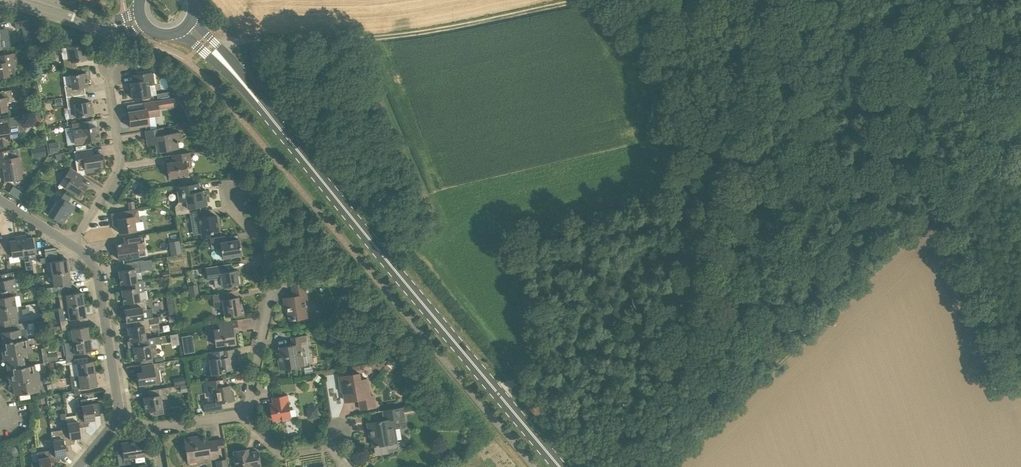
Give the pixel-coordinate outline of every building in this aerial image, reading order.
[(28,20),(15,22),(16,29),(29,26),(28,20)] [(76,61),(86,59),(84,44),(70,46),(72,57),(63,58),(65,70),(77,68),(76,61)] [(13,54),(0,55),(0,57),(1,63),(0,63),(0,77),(9,76),(7,67),(15,66),(13,54)] [(157,95),(153,72),(138,74),(139,81),(130,83),(133,99),(157,95)] [(84,86),(88,86),(86,73),(70,75),(71,84),(65,85),(67,97),(85,94),(84,86)] [(13,101),(11,90),(0,91),(0,111),(8,110),(7,102),(13,101)] [(169,92),(156,94),(157,95),(157,100),(170,98),(169,92)] [(90,101),(87,102),(85,94),(67,97),(69,110),(75,108),(76,117),(93,114),(90,101)] [(160,115),(159,110),(174,107),(173,97),(170,98),(157,100),(143,102),(145,109),(128,112),(131,128),(149,125),(148,117),(160,115)] [(33,120),(38,125),(43,119),(37,114),(33,120)] [(16,116),(8,117),(9,123),(7,123),(0,124),(0,145),(8,143),(7,135),(25,132),(22,115),(16,116)] [(97,126),(89,127),(88,121),(72,124),(73,128),(73,129),(72,130),(74,143),(83,142),(83,143),(99,140),(97,126)] [(177,140),(176,132),(163,134),(162,127),(145,130),(148,145),(156,144),(157,151),(178,148),(177,140)] [(58,141),(49,143),(50,155),(60,153),(58,141)] [(33,158),(46,156),(44,146),(31,148),(33,158)] [(101,154),(94,155),(92,148),(76,150),(78,162),(84,161),(85,169),(103,166),(101,154)] [(11,158),(10,150),(0,151),(0,163),(1,163),(1,167),(3,167),(5,181),(22,178),(19,156),(11,158)] [(189,152),(178,154),(172,155),(173,162),(167,163),(169,178),(176,177),(188,175),(187,167),(192,167),(189,152)] [(82,174),(71,167),(64,177),(69,180),(64,187),(80,197),(87,186),(78,180),(82,174)] [(206,196),(207,196),(206,190),(197,191),(196,183),(177,187),(179,202),(185,201),(187,208),(207,205),(206,196)] [(71,197),(56,188),(50,198),(56,202),(47,216),(61,225),(69,213),(70,214),(75,206),(68,202),(71,197)] [(138,209),(111,213),(113,222),(117,221),(119,233),(136,230),(135,219),(139,218),(138,209)] [(216,215),(203,217),(202,211),(189,213),(191,225),(200,223),(201,234),(212,233),(212,231),(219,230),(216,215)] [(143,234),(124,237),(125,243),(116,244),(119,259),(139,256),(137,249),(145,247),(143,234)] [(33,237),(27,238),(26,235),(20,236),(24,258),(26,270),(33,269),(32,260),(29,260),(28,254),(35,253),(33,237)] [(239,239),(226,241),(225,235),(210,238),(211,249),(220,247),(222,258),(241,255),(239,239)] [(19,255),(20,259),(24,258),(20,236),(15,237),(15,240),(4,242),(6,253),(6,254),(6,257),(19,255)] [(180,241),(169,242),(171,255),(182,253),(180,241)] [(44,249),(45,251),(46,257),(48,257),(57,255),(57,249),(51,250),(50,248),(44,249)] [(52,274),(69,271),(67,259),(50,261),(52,274)] [(141,271),(153,269),(152,260),(123,264),(124,270),(119,271),(121,284),(127,283),(137,281),(136,274),(141,273),(141,271)] [(236,270),(232,270),(231,263),(206,267),(208,279),(216,278),(217,285),(223,284),(223,287),(239,285),(236,270)] [(69,271),(52,274),(54,287),(71,284),(69,271)] [(13,289),(16,289),(15,280),(14,278),(13,278),(13,272),(5,273),(0,274),(0,292),(7,290),(13,289)] [(333,274),(307,278),(308,284),(334,280),(333,274)] [(139,292),(144,291),(143,280),(137,281),(127,283),(127,289),(121,290),(124,303),(130,302),(140,300),(139,292)] [(286,307),(288,307),(290,320),(308,317),(304,295),(307,295),(305,283),(292,285),(294,296),(284,298),(286,307)] [(66,289),(58,291),(59,295),(61,308),(67,307),(84,304),(82,292),(75,293),(74,288),(66,289)] [(16,306),(14,298),(14,295),(8,296),(7,290),(0,292),(0,309),(16,306)] [(238,297),(231,298),(230,292),(213,294),(215,308),(223,307),(225,316),(243,313),(241,304),(239,304),(238,297)] [(152,308),(147,309),(146,299),(140,300),(130,302),(130,308),(124,309),(127,322),(133,321),(143,319),(153,318),(152,308)] [(67,319),(69,319),(86,317),(84,304),(67,307),(61,308),(58,308),(60,321),(67,319)] [(19,323),(17,315),(16,306),(0,309),(0,326),(19,323)] [(149,324),(160,323),(158,317),(153,318),(143,319),(133,321),(133,327),(127,328),(130,341),(137,340),(146,338),(145,330),(150,329),(149,324)] [(233,329),(238,329),(236,319),(218,322),(219,329),(214,330),(216,346),(235,343),(233,329)] [(352,321),(339,324),(340,330),(354,328),(352,321)] [(27,331),(25,322),(19,323),(0,326),(0,333),(1,332),(2,334),(3,343),(27,339),(28,338),(27,331)] [(88,326),(71,329),(73,341),(90,339),(88,326)] [(185,353),(196,351),(192,334),(181,336),(185,353)] [(302,344),(309,342),(308,335),(292,337),(293,345),(280,347),(281,356),(279,356),(281,369),(305,365),(302,344)] [(135,360),(141,359),(157,356),(155,347),(156,347),(155,344),(161,343),(160,336),(154,337),(146,338),(137,340),(138,346),(133,347),(134,353),(132,353),(133,358),(135,358),(135,360)] [(6,362),(9,362),(10,368),(25,366),(24,360),(23,353),(32,351),(32,348),(31,344),(28,345),(27,339),(3,343),(5,353),(2,353),(3,359),(6,359),(6,362)] [(73,354),(75,354),(92,351),(90,339),(73,341),(66,342),(68,355),(73,354)] [(232,362),(236,361),(235,355),(219,358),(218,351),(210,352),(211,359),(209,359),(211,375),(225,373),(225,370),(233,369),(232,362)] [(53,352),(47,353),(48,362),(55,360),(53,352)] [(93,360),(76,363),(78,376),(95,373),(93,360)] [(159,368),(165,368),(163,362),(161,362),(142,365),(143,371),(137,372),(139,386),(161,382),(159,368)] [(35,364),(25,366),(10,368),(11,373),(12,378),(9,379),(10,384),(10,385),(13,384),(14,395),(39,391),(37,384),(41,384),(40,379),(39,370),(36,371),(35,369),(35,364)] [(78,376),(80,388),(97,386),(95,373),(78,376)] [(323,377),(317,373),(314,379),(319,382),(323,377)] [(341,387),(342,391),(345,393),(346,401),(360,399),(361,409),(376,407),(375,396),(370,397),(367,379),(361,380),(360,373),(348,375),(349,383),(343,384),(341,387)] [(229,385),(224,386),(223,378),(206,380),(209,396),(215,395),(216,402),(202,405),(203,412),(222,410),(221,402),(234,400),(233,391),(230,391),(229,385)] [(161,399),(168,398),(166,387),(148,390),(149,397),(144,397),(146,411),(153,409),(154,414),(163,413),(161,399)] [(55,397),(60,401),(63,401),(62,393),(54,394),(55,397)] [(288,395),(273,398),(275,408),(272,409),(274,420),(292,417),(288,395)] [(83,414),(85,426),(89,426),(88,421),(95,420),(95,416),(101,415),(99,403),(88,404),(87,399),(80,400),(81,405),(83,414)] [(318,404),(307,406),(309,417),(320,415),(318,404)] [(394,419),(403,418),(401,407),(382,410),(384,420),(368,423),(370,434),(372,434),(374,446),(376,446),(388,444),(398,442),(396,427),(395,427),(394,419)] [(67,423),(68,427),(69,432),(71,444),(75,444),(74,438),(81,437),(79,427),(85,426),(83,414),(77,415),(66,417),(67,423)] [(54,449),(56,462),(60,461),(59,456),(66,455),(65,445),(71,444),(69,432),(68,427),(61,428),(62,430),(51,432),(53,441),(54,449)] [(194,437),(185,439),(188,463),(200,461),(199,455),(209,453),(210,458),(218,457),(215,441),(207,442),(207,437),(194,439),(194,437)] [(142,440),(122,443),(123,453),(117,454),(119,465),(131,463),(130,457),(145,455),(142,440)] [(3,457),(18,455),(17,446),(2,449),(3,452),(3,457)] [(39,466),(40,466),(51,466),(50,463),(56,462),(54,449),(48,450),(37,452),(38,460),(39,466)] [(245,453),(244,450),(233,451),(236,466),(256,466),(261,466),(258,451),(245,453)]
